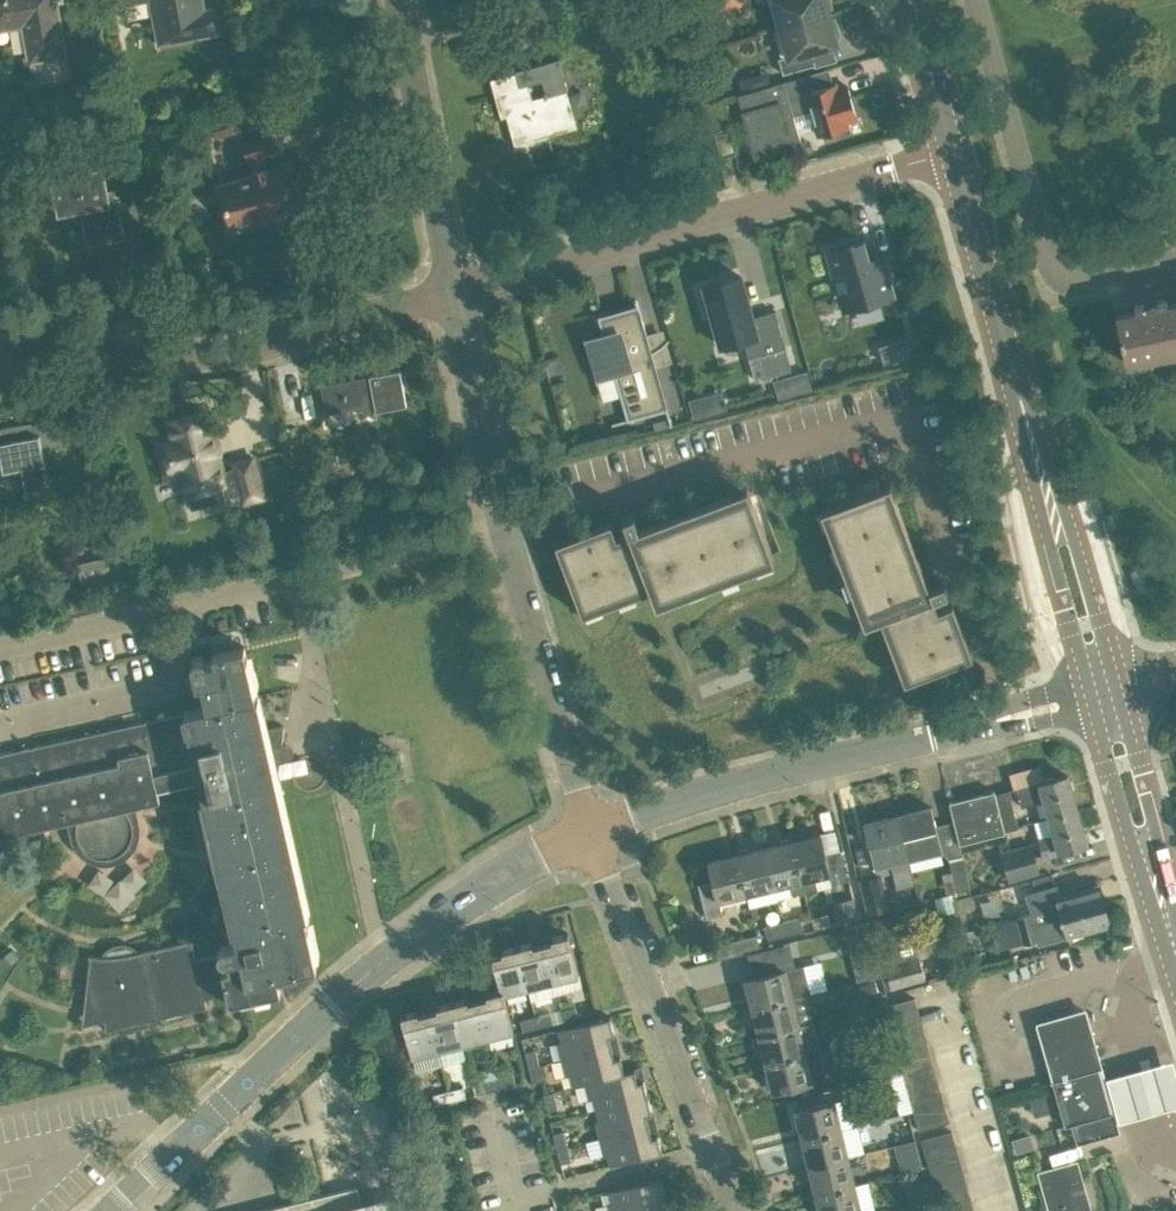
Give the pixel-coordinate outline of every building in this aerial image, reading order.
[(23,24),(34,84),(71,77),(57,0),(0,0),(0,28),(23,24)] [(204,10),(202,0),(152,0),(160,44),(208,34),(204,10)] [(686,2),(689,16),(715,10),(713,0),(693,0),(686,2)] [(829,14),(828,8),(832,7),(830,0),(773,0),(780,27),(829,14)] [(829,14),(780,27),(788,56),(779,58),(783,73),(815,64),(812,51),(837,43),(836,37),(840,36),(835,18),(831,19),(829,14)] [(773,21),(753,25),(760,60),(781,56),(773,21)] [(224,64),(243,60),(237,34),(219,38),(224,64)] [(514,145),(578,128),(559,58),(515,70),(516,73),(492,79),(502,118),(507,117),(514,145)] [(725,69),(709,73),(714,92),(730,88),(725,69)] [(793,115),(786,90),(784,82),(738,95),(746,123),(753,121),(761,149),(779,144),(780,146),(800,141),(793,115)] [(806,84),(786,90),(793,115),(811,110),(819,135),(847,127),(846,121),(857,118),(848,86),(837,89),(835,83),(808,91),(806,84)] [(274,151),(270,137),(244,144),(248,159),(251,158),(254,170),(253,171),(254,176),(221,186),(232,225),(294,206),(283,168),(269,172),(267,166),(265,167),(262,155),(274,151)] [(108,189),(103,166),(50,176),(58,217),(81,212),(87,246),(125,239),(120,210),(124,209),(120,186),(108,189)] [(894,296),(885,265),(871,269),(864,241),(827,251),(839,293),(848,290),(853,307),(894,296)] [(749,357),(785,347),(775,310),(752,317),(741,275),(704,286),(707,296),(702,297),(707,314),(712,313),(721,345),(744,339),(749,357)] [(1158,305),(1157,299),(1156,300),(1156,303),(1146,305),(1145,302),(1143,302),(1145,308),(1117,314),(1117,313),(1115,313),(1125,363),(1127,362),(1127,361),(1175,351),(1175,302),(1158,305)] [(646,334),(637,300),(635,300),(636,305),(607,313),(607,314),(598,316),(602,329),(604,336),(589,340),(599,377),(614,373),(623,406),(624,406),(627,419),(612,423),(613,425),(668,409),(651,351),(646,334)] [(904,341),(909,358),(923,354),(918,336),(904,341)] [(791,369),(785,347),(749,357),(755,379),(791,369)] [(401,368),(321,384),(327,414),(374,405),(375,411),(408,404),(401,368)] [(812,389),(807,372),(774,381),(779,398),(812,389)] [(694,418),(705,415),(700,398),(689,401),(694,418)] [(172,475),(180,473),(186,495),(225,485),(228,496),(242,492),(244,501),(263,496),(253,457),(234,462),(236,469),(223,472),(207,410),(166,421),(171,439),(163,442),(172,475)] [(55,417),(0,427),(0,457),(0,456),(3,470),(22,467),(27,495),(50,490),(42,448),(61,445),(55,417)] [(655,429),(672,425),(670,417),(653,422),(655,429)] [(322,463),(325,482),(336,481),(334,461),(322,463)] [(307,472),(292,475),(299,515),(315,512),(307,472)] [(890,483),(826,507),(821,509),(822,511),(832,507),(838,524),(833,526),(838,541),(834,543),(834,544),(844,540),(850,556),(845,558),(851,573),(846,575),(846,576),(856,572),(862,588),(857,590),(863,605),(858,607),(858,608),(884,598),(890,612),(879,616),(880,618),(885,616),(890,631),(896,629),(902,645),(892,648),(892,650),(897,648),(903,663),(908,661),(914,678),(904,681),(905,683),(972,657),(953,604),(929,613),(924,601),(948,592),(944,582),(929,587),(926,580),(918,583),(882,488),(890,485),(890,483)] [(620,546),(616,537),(611,522),(555,543),(583,615),(584,615),(580,604),(598,598),(600,603),(615,597),(617,602),(618,602),(615,591),(632,585),(634,590),(649,585),(651,589),(652,589),(648,579),(662,573),(672,599),(673,599),(671,594),(687,588),(685,583),(701,576),(705,586),(706,586),(705,581),(720,575),(718,570),(735,564),(738,574),(740,573),(738,569),(753,563),(751,558),(769,551),(773,561),(775,560),(747,487),(746,488),(749,497),(650,534),(646,526),(639,529),(634,514),(623,518),(632,541),(620,546)] [(82,584),(123,574),(120,553),(76,564),(82,584)] [(217,620),(219,629),(228,627),(226,618),(217,620)] [(192,664),(196,684),(201,683),(207,706),(184,711),(185,713),(0,755),(0,837),(73,821),(78,822),(77,825),(76,828),(76,831),(77,835),(77,838),(78,841),(80,844),(81,847),(83,849),(86,852),(88,854),(91,856),(94,857),(97,858),(100,859),(103,859),(106,859),(110,859),(113,858),(116,857),(119,856),(122,854),(124,852),(127,850),(129,847),(130,844),(132,841),(133,838),(133,835),(134,832),(134,828),(133,825),(132,822),(131,819),(130,816),(128,813),(126,811),(130,808),(160,801),(157,790),(200,780),(204,798),(205,798),(235,931),(234,931),(237,943),(224,946),(222,947),(221,947),(220,948),(219,950),(218,951),(218,953),(218,954),(196,959),(192,942),(194,942),(193,940),(142,952),(134,953),(127,954),(119,955),(112,956),(104,956),(96,956),(89,955),(89,957),(97,957),(90,1017),(103,1014),(106,1030),(207,1007),(203,991),(226,986),(229,1002),(281,990),(277,974),(317,965),(305,914),(304,914),(270,763),(280,761),(276,745),(282,744),(284,725),(262,730),(255,697),(256,697),(245,645),(213,652),(215,659),(206,661),(206,660),(205,658),(204,657),(202,656),(201,656),(199,655),(198,656),(196,656),(195,657),(193,658),(192,660),(192,661),(192,663),(192,664)] [(1049,816),(1076,808),(1067,774),(1057,777),(1056,775),(1016,786),(1021,805),(1044,799),(1049,816)] [(1019,826),(1009,789),(996,792),(1005,830),(1019,826)] [(1006,831),(1005,830),(996,792),(995,790),(949,801),(959,843),(962,842),(964,849),(1002,840),(1001,832),(1006,831)] [(930,806),(897,814),(908,860),(941,852),(935,829),(936,829),(930,806)] [(1076,808),(1049,816),(1054,834),(1038,838),(1043,857),(1077,848),(1076,846),(1086,843),(1076,808)] [(908,860),(897,814),(864,823),(870,845),(876,868),(908,860)] [(840,848),(825,852),(820,834),(792,841),(804,890),(848,880),(840,848)] [(804,890),(792,841),(764,847),(774,886),(789,882),(792,893),(804,890)] [(1001,851),(1009,880),(1037,872),(1030,844),(1001,851)] [(774,886),(764,847),(737,854),(746,893),(774,886)] [(708,861),(713,880),(698,884),(707,918),(723,914),(719,900),(746,893),(737,854),(708,861)] [(965,854),(946,858),(954,891),(973,886),(965,854)] [(862,880),(869,912),(888,908),(880,875),(862,880)] [(995,901),(990,884),(966,890),(971,907),(995,901)] [(1025,893),(1030,910),(1016,914),(1020,929),(1034,924),(1104,905),(1099,885),(1054,897),(1051,886),(1025,893)] [(954,907),(950,891),(935,895),(939,911),(954,907)] [(1034,924),(1020,929),(1023,941),(1037,937),(1042,940),(1066,934),(1066,935),(1109,923),(1104,905),(1034,924)] [(880,949),(906,942),(897,912),(872,918),(880,949)] [(813,928),(830,924),(828,913),(811,917),(813,928)] [(800,917),(782,921),(786,935),(803,931),(800,917)] [(786,935),(782,921),(764,925),(768,940),(786,935)] [(862,943),(857,925),(844,929),(849,947),(862,943)] [(958,943),(971,940),(968,928),(955,931),(958,943)] [(1106,932),(1084,936),(1088,956),(1109,952),(1106,932)] [(552,937),(553,940),(543,942),(553,982),(579,975),(568,933),(552,937)] [(713,945),(716,958),(717,960),(760,949),(756,934),(713,945)] [(1031,970),(1081,959),(1076,937),(1007,952),(1010,963),(1028,959),(1031,970)] [(533,945),(532,942),(517,946),(528,988),(553,982),(543,942),(533,945)] [(517,946),(502,950),(503,953),(492,955),(494,960),(493,960),(501,989),(503,989),(504,994),(528,988),(517,946)] [(4,955),(10,963),(17,958),(11,950),(4,955)] [(919,955),(883,965),(891,989),(926,979),(919,955)] [(752,1007),(792,997),(785,969),(745,979),(752,1007)] [(859,998),(877,993),(872,978),(854,983),(859,998)] [(487,993),(487,996),(478,998),(488,1037),(514,1031),(504,994),(503,989),(501,989),(487,993)] [(888,1019),(919,1010),(915,996),(884,1005),(888,1019)] [(792,997),(752,1007),(759,1035),(799,1025),(792,997)] [(468,1001),(467,998),(452,1002),(463,1044),(488,1037),(478,998),(468,1001)] [(467,1059),(463,1044),(452,1002),(437,1006),(438,1009),(428,1011),(438,1050),(442,1065),(467,1059)] [(560,1010),(561,1013),(563,1021),(578,1017),(575,1006),(560,1010)] [(882,1026),(877,1006),(856,1012),(862,1032),(882,1026)] [(919,1010),(888,1019),(892,1033),(923,1024),(919,1010)] [(418,1014),(418,1011),(401,1015),(412,1057),(438,1050),(428,1011),(418,1014)] [(1048,1073),(1097,1059),(1083,1011),(1034,1025),(1048,1073)] [(553,1023),(550,1012),(535,1016),(538,1027),(553,1023)] [(538,1027),(535,1016),(520,1020),(523,1031),(538,1027)] [(612,1034),(615,1034),(610,1016),(559,1029),(562,1041),(558,1042),(562,1059),(614,1045),(612,1034)] [(766,1063),(805,1053),(820,1049),(813,1022),(799,1025),(759,1035),(766,1063)] [(927,1038),(923,1024),(892,1033),(895,1046),(927,1038)] [(931,1052),(927,1038),(895,1046),(899,1060),(931,1052)] [(614,1045),(562,1059),(567,1075),(570,1074),(574,1086),(586,1083),(585,1081),(624,1071),(620,1056),(617,1056),(614,1045)] [(536,1049),(525,1052),(529,1067),(540,1064),(536,1049)] [(820,1049),(805,1053),(766,1063),(772,1091),(827,1078),(820,1049)] [(935,1067),(931,1052),(899,1060),(903,1075),(935,1067)] [(1108,1072),(1120,1117),(1175,1102),(1175,1082),(1169,1056),(1108,1072)] [(1100,1069),(1097,1059),(1048,1073),(1051,1082),(1052,1082),(1065,1126),(1071,1124),(1077,1144),(1120,1131),(1101,1069),(1100,1069)] [(543,1079),(540,1064),(529,1067),(533,1082),(543,1079)] [(938,1080),(935,1067),(903,1075),(907,1089),(938,1080)] [(633,1069),(624,1071),(585,1081),(586,1083),(590,1099),(594,1098),(597,1109),(648,1096),(644,1079),(640,1080),(637,1068),(633,1069)] [(513,1074),(498,1078),(501,1088),(516,1084),(513,1074)] [(501,1088),(498,1078),(483,1081),(486,1092),(501,1088)] [(938,1080),(907,1089),(911,1102),(942,1094),(938,1080)] [(466,1097),(463,1087),(448,1090),(451,1101),(466,1097)] [(257,1111),(265,1119),(280,1106),(293,1119),(302,1111),(282,1089),(257,1111)] [(448,1090),(433,1094),(436,1105),(451,1101),(448,1090)] [(547,1109),(558,1107),(554,1091),(543,1094),(547,1109)] [(946,1107),(942,1094),(911,1102),(915,1116),(946,1107)] [(597,1109),(599,1120),(596,1120),(600,1137),(652,1124),(649,1113),(652,1112),(648,1096),(597,1109)] [(802,1138),(841,1129),(834,1100),(795,1110),(802,1138)] [(950,1121),(946,1107),(915,1116),(918,1129),(950,1121)] [(217,1152),(239,1172),(268,1140),(246,1120),(217,1152)] [(652,1124),(600,1137),(604,1154),(608,1153),(611,1165),(662,1152),(658,1134),(655,1135),(652,1124)] [(847,1157),(841,1129),(802,1138),(809,1166),(847,1157)] [(926,1154),(956,1145),(952,1130),(921,1138),(926,1154)] [(568,1146),(564,1131),(553,1133),(557,1148),(568,1146)] [(1013,1139),(1016,1152),(1032,1147),(1028,1135),(1013,1139)] [(960,1158),(956,1145),(926,1154),(929,1167),(960,1158)] [(568,1146),(557,1148),(561,1163),(571,1161),(568,1146)] [(1005,1153),(993,1154),(998,1194),(1010,1193),(1005,1153)] [(854,1184),(847,1157),(809,1166),(815,1194),(854,1184)] [(960,1158),(929,1167),(933,1181),(964,1172),(960,1158)] [(1078,1172),(1066,1176),(1063,1166),(1039,1172),(1050,1210),(1089,1210),(1078,1172)] [(968,1187),(964,1172),(933,1181),(937,1195),(968,1187)] [(609,1203),(611,1210),(648,1210),(665,1207),(662,1196),(665,1195),(661,1177),(609,1190),(612,1202),(609,1203)] [(908,1189),(914,1210),(936,1203),(931,1183),(908,1189)] [(815,1194),(819,1210),(860,1210),(854,1184),(815,1194)] [(385,1200),(362,1206),(357,1187),(262,1210),(385,1210),(385,1200)] [(972,1201),(968,1187),(937,1195),(941,1209),(972,1201)] [(941,1209),(942,1210),(975,1210),(972,1201),(941,1209)]
